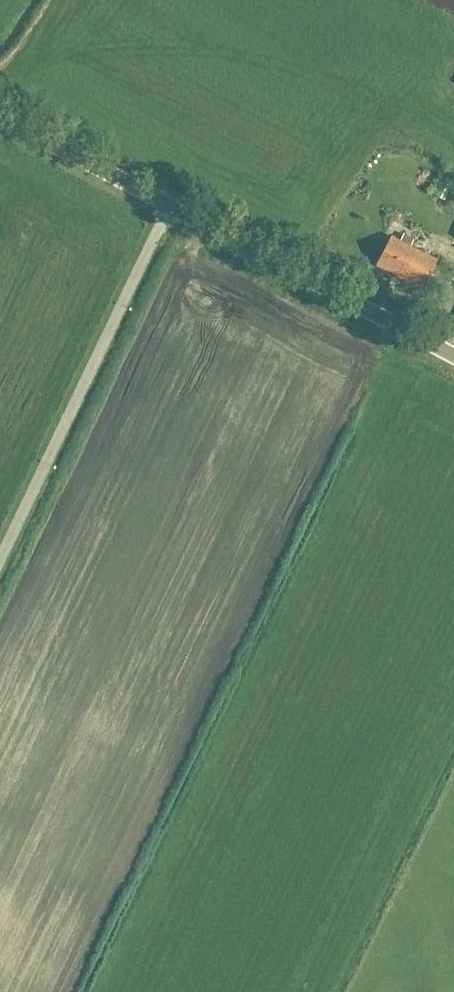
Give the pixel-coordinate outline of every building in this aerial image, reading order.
[(404,233),(401,240),(392,236),(378,263),(422,287),(437,260),(411,246),(415,239),(404,233)]
